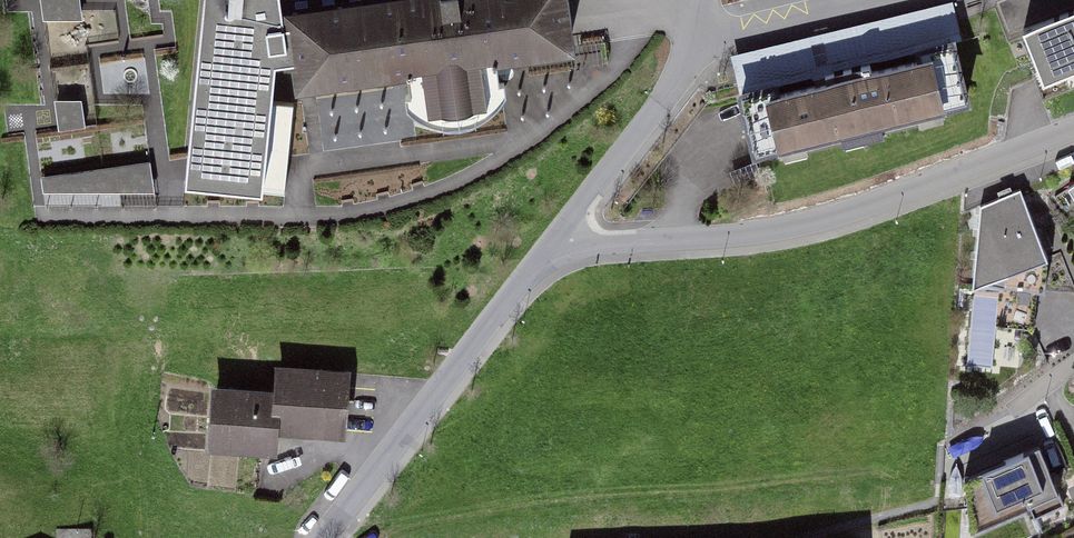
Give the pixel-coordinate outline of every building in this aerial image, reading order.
[(43,13),(83,8),(82,0),(42,0),(43,13)] [(186,184),(284,194),(292,107),(270,104),(276,65),(294,63),(297,82),(406,66),(411,109),(430,121),(451,124),(470,120),(484,113),(499,99),(493,55),(566,45),(560,0),(204,0),(186,184)] [(1059,88),(1073,83),(1073,3),(1032,19),(1059,88)] [(773,142),(981,92),(968,37),(760,86),(773,142)] [(507,71),(510,123),(561,119),(559,90),(584,89),(582,66),(507,71)] [(344,91),(347,143),(398,140),(395,89),(344,91)] [(84,121),(83,90),(57,91),(58,122),(84,121)] [(153,158),(42,163),(43,185),(154,181),(153,158)] [(1063,183),(1073,199),(1073,176),(1063,183)] [(1039,252),(1014,186),(971,203),(961,282),(1039,252)] [(995,317),(972,316),(971,358),(993,359),(995,317)] [(205,390),(202,440),(274,443),(275,422),(332,424),(335,371),(276,368),(275,393),(205,390)] [(1065,503),(1040,445),(969,475),(978,521),(1028,500),(1035,516),(1065,503)]
